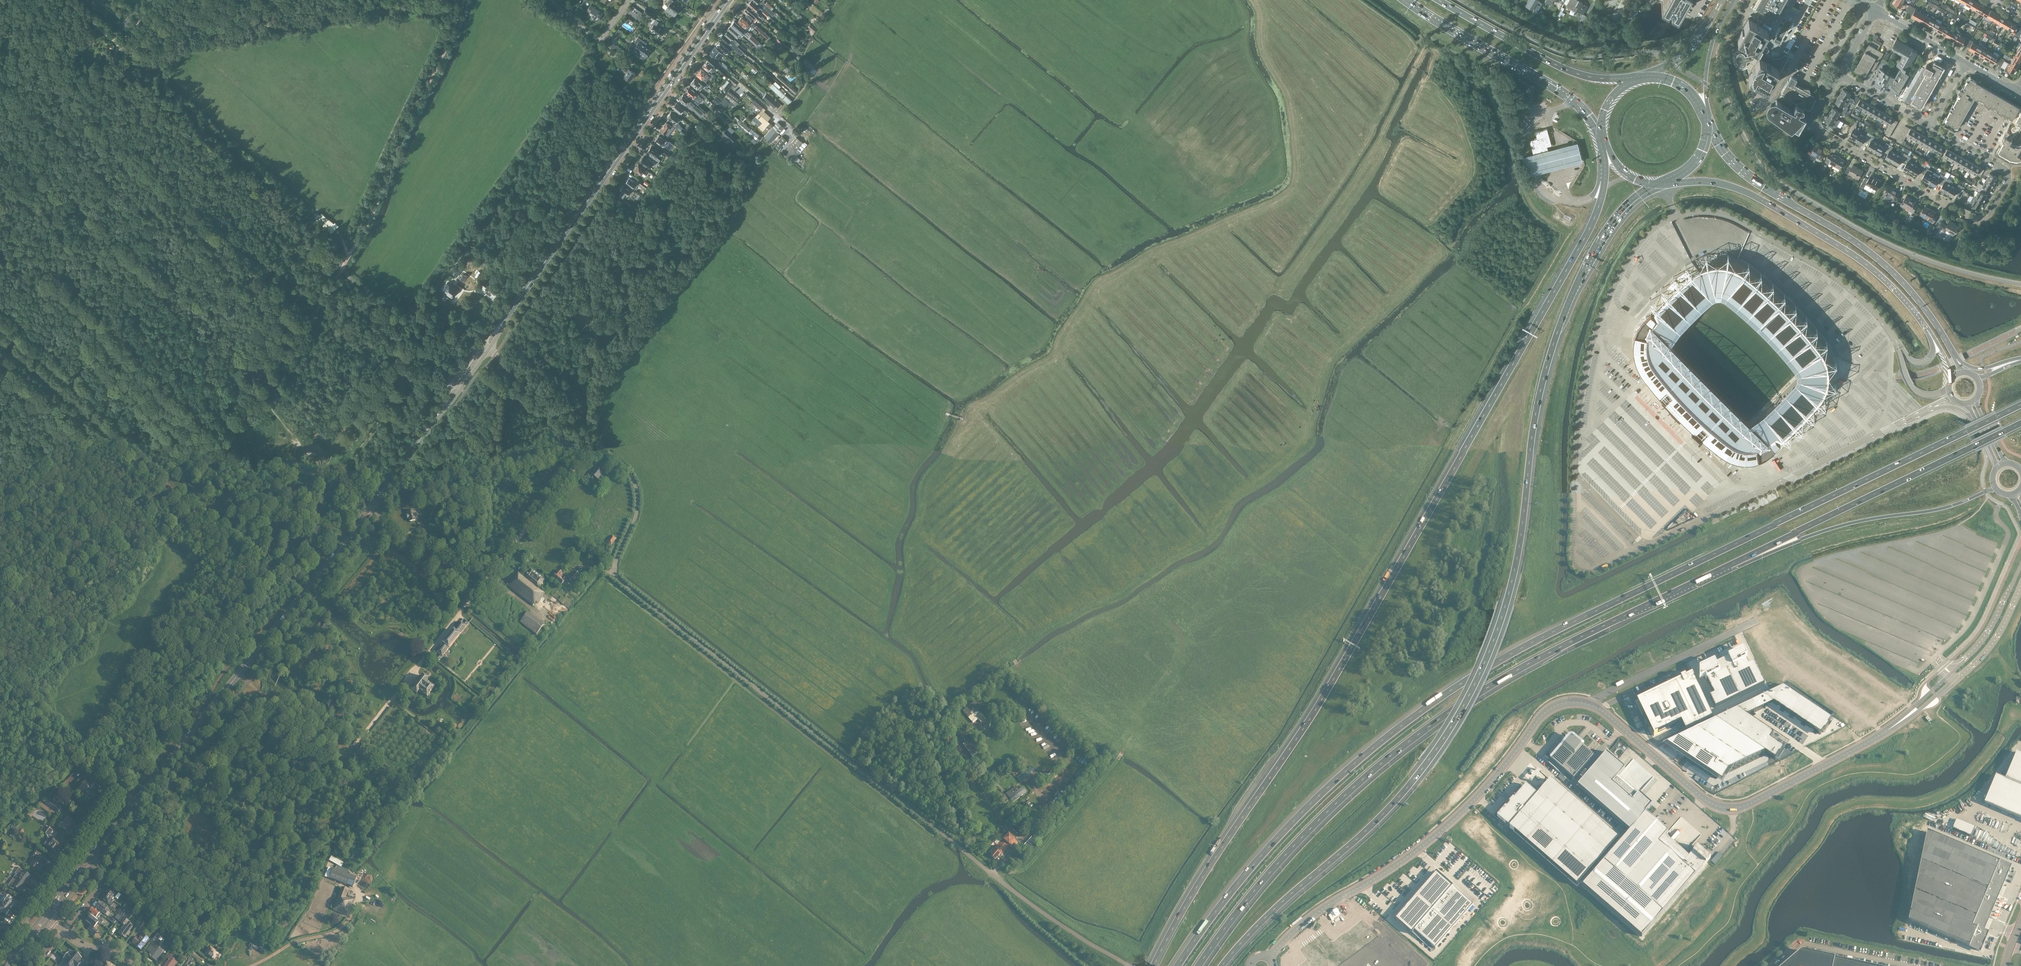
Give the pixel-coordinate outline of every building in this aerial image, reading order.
[(675,17),(681,9),(676,5),(674,3),(675,1),(673,0),(670,0),(666,5),(668,6),(665,10),(675,17)] [(752,0),(748,4),(757,11),(759,9),(767,16),(769,15),(763,9),(759,6),(752,0)] [(759,6),(761,5),(764,8),(773,17),(776,13),(772,10),(765,4),(764,3),(764,2),(763,2),(760,0),(752,0),(759,6)] [(1583,14),(1588,7),(1582,3),(1582,2),(1578,0),(1570,0),(1566,7),(1569,9),(1570,8),(1577,12),(1577,11),(1583,14)] [(1587,28),(1603,37),(1606,31),(1615,35),(1618,31),(1620,33),(1623,27),(1635,33),(1647,13),(1624,0),(1617,0),(1614,5),(1609,3),(1610,2),(1609,0),(1603,0),(1587,28)] [(1662,2),(1661,4),(1668,8),(1670,4),(1673,6),(1671,9),(1678,13),(1679,11),(1684,14),(1693,0),(1660,0),(1662,2)] [(1755,5),(1762,9),(1759,14),(1765,18),(1768,12),(1775,16),(1779,9),(1780,10),(1782,7),(1783,7),(1785,4),(1786,5),(1789,0),(1758,0),(1755,5)] [(1979,4),(1974,1),(1971,7),(1976,10),(1979,4)] [(762,15),(759,13),(758,12),(748,4),(749,5),(746,8),(756,17),(757,15),(760,18),(763,21),(765,18),(762,15)] [(1976,10),(1981,13),(1984,8),(1985,6),(1979,4),(1976,10)] [(603,13),(594,7),(591,5),(586,11),(590,13),(588,15),(587,17),(593,21),(594,19),(597,22),(603,13)] [(742,12),(754,22),(757,18),(756,17),(746,8),(742,12)] [(1920,13),(1915,10),(1912,16),(1917,19),(1920,13)] [(1996,13),(1991,10),(1988,17),(1993,19),(1996,13)] [(1926,16),(1920,13),(1917,19),(1922,22),(1926,16)] [(2001,16),(1996,13),(1993,19),(1998,22),(2001,16)] [(119,33),(122,35),(134,15),(132,14),(119,33)] [(1755,17),(1750,15),(1749,17),(1748,17),(1737,37),(1740,38),(1742,47),(1740,47),(1738,47),(1736,48),(1735,50),(1734,52),(1733,55),(1734,59),(1735,62),(1738,65),(1741,67),(1743,67),(1744,67),(1746,66),(1747,65),(1749,74),(1748,76),(1768,87),(1773,90),(1775,86),(1770,83),(1772,80),(1773,78),(1774,76),(1774,75),(1778,77),(1789,57),(1785,55),(1782,57),(1781,57),(1779,58),(1777,58),(1776,58),(1774,58),(1772,57),(1770,56),(1769,55),(1767,54),(1766,53),(1766,52),(1768,51),(1767,48),(1765,49),(1764,47),(1764,45),(1765,41),(1766,40),(1771,30),(1759,23),(1759,22),(1757,22),(1753,20),(1755,17)] [(745,28),(747,30),(751,26),(753,28),(756,25),(748,18),(747,19),(743,16),(742,17),(739,20),(742,23),(741,24),(745,28)] [(1927,25),(1931,18),(1926,16),(1922,22),(1927,25)] [(2006,19),(2001,16),(1998,22),(2003,25),(2006,19)] [(1936,21),(1931,18),(1927,25),(1932,28),(1936,21)] [(2012,22),(2006,19),(2003,25),(2008,28),(2012,22)] [(651,27),(654,29),(652,32),(656,34),(661,37),(665,31),(659,26),(661,23),(656,20),(651,27)] [(734,21),(731,25),(742,35),(743,34),(756,46),(759,48),(762,45),(759,42),(745,29),(744,30),(734,21)] [(1932,28),(1937,31),(1941,24),(1936,21),(1932,28)] [(2017,25),(2012,22),(2008,28),(2013,31),(2016,27),(2017,25)] [(1937,31),(1942,33),(1946,27),(1941,24),(1937,31)] [(731,25),(727,29),(736,37),(737,35),(741,38),(743,36),(742,36),(742,35),(731,25)] [(758,26),(755,28),(765,37),(767,35),(758,26)] [(1942,33),(1947,36),(1951,30),(1946,27),(1942,33)] [(618,29),(613,36),(618,40),(623,32),(618,29)] [(1947,36),(1952,39),(1956,33),(1951,30),(1947,36)] [(725,33),(724,34),(743,50),(744,51),(746,49),(740,43),(740,44),(735,39),(736,38),(734,36),(727,31),(726,31),(724,33),(725,33)] [(1952,39),(1957,42),(1961,36),(1956,33),(1952,39)] [(84,40),(91,46),(96,39),(89,34),(84,40)] [(723,34),(720,37),(728,44),(732,47),(732,46),(741,54),(743,52),(744,51),(743,50),(724,34),(723,34)] [(76,35),(71,42),(72,43),(74,44),(74,45),(75,44),(78,39),(80,38),(78,36),(76,35)] [(1961,36),(1957,42),(1963,45),(1963,44),(1966,39),(1961,36)] [(635,44),(633,47),(634,48),(633,49),(635,50),(635,51),(636,51),(637,52),(636,53),(644,58),(645,57),(646,57),(647,57),(649,55),(648,55),(651,51),(645,46),(647,43),(638,37),(635,42),(636,42),(637,43),(637,44),(635,44)] [(1914,48),(1897,38),(1893,45),(1895,46),(1893,49),(1903,55),(1897,65),(1902,68),(1902,69),(1905,71),(1907,68),(1908,69),(1918,52),(1913,49),(1914,48)] [(608,40),(605,44),(607,44),(608,46),(611,48),(614,50),(621,55),(624,50),(617,45),(616,44),(611,41),(610,42),(608,40)] [(732,48),(728,45),(727,47),(720,41),(716,46),(723,52),(726,54),(729,49),(730,50),(732,48)] [(1969,49),(1974,52),(1978,45),(1973,43),(1973,42),(1970,48),(1969,49)] [(795,45),(792,49),(798,54),(801,51),(795,45)] [(1855,71),(1866,77),(1870,69),(1874,71),(1884,53),(1869,45),(1865,52),(1855,71)] [(1974,52),(1979,55),(1983,48),(1978,45),(1974,52)] [(716,57),(719,59),(723,54),(721,52),(715,47),(710,53),(715,58),(716,57)] [(1979,55),(1984,58),(1988,51),(1989,49),(1984,47),(1983,48),(1979,55)] [(1984,58),(1989,60),(1993,54),(1988,51),(1984,58)] [(1998,57),(1993,54),(1989,60),(1994,63),(1995,62),(1998,57)] [(2013,59),(2010,64),(2017,68),(2020,63),(2013,59)] [(703,65),(703,66),(708,70),(709,70),(709,71),(711,73),(713,70),(714,71),(717,68),(716,68),(708,60),(706,62),(705,63),(703,64),(703,65)] [(754,72),(756,72),(758,70),(747,61),(745,62),(753,69),(753,71),(754,72)] [(1924,63),(1920,61),(1916,68),(1920,71),(1924,63)] [(1928,72),(1912,100),(1921,106),(1943,68),(1934,62),(1931,67),(1927,65),(1924,70),(1928,72)] [(2010,64),(2008,63),(2004,70),(2010,74),(2011,71),(2014,73),(2017,68),(2010,64)] [(630,80),(635,73),(627,67),(628,66),(626,64),(623,69),(627,72),(624,76),(624,77),(624,78),(625,79),(626,79),(627,79),(627,78),(630,80)] [(798,67),(794,72),(802,78),(805,74),(798,67)] [(699,71),(697,74),(699,76),(698,76),(700,78),(700,77),(703,79),(706,82),(706,81),(710,77),(707,73),(701,68),(699,70),(699,71)] [(1887,71),(1881,68),(1875,78),(1879,81),(1878,82),(1879,83),(1879,84),(1880,84),(1881,84),(1881,83),(1888,87),(1890,82),(1894,76),(1889,74),(1890,73),(1890,72),(1890,71),(1889,70),(1888,70),(1887,71)] [(1905,71),(1902,69),(1901,69),(1896,77),(1894,75),(1894,76),(1890,82),(1895,85),(1896,83),(1902,86),(1909,74),(1909,73),(1905,71)] [(776,77),(796,94),(797,92),(778,75),(776,77)] [(1809,110),(1817,96),(1795,84),(1797,79),(1791,76),(1789,80),(1788,80),(1781,93),(1795,102),(1792,108),(1777,100),(1774,105),(1772,104),(1771,105),(1770,106),(1771,106),(1772,108),(1769,113),(1798,129),(1806,116),(1804,110),(1805,107),(1809,110)] [(728,77),(722,85),(729,91),(732,87),(734,89),(735,86),(737,84),(732,80),(730,82),(728,81),(730,79),(728,77)] [(695,78),(691,83),(697,88),(698,89),(700,90),(705,85),(701,82),(700,82),(695,78)] [(1971,78),(1969,81),(1968,80),(1964,88),(1965,88),(1964,91),(1962,90),(1961,90),(1959,90),(1959,91),(1960,93),(1963,94),(1962,96),(1959,94),(1957,98),(1958,98),(1954,104),(1953,104),(1950,110),(1951,111),(1947,116),(1946,116),(1943,122),(1948,125),(1949,123),(1954,125),(1969,100),(1967,99),(1970,95),(1979,100),(1980,99),(1985,102),(1984,103),(1991,107),(1992,106),(1997,109),(1997,110),(2004,114),(2005,113),(2010,116),(2009,117),(2013,119),(2011,122),(2010,123),(2004,137),(2005,138),(2004,138),(2004,139),(2005,141),(1999,151),(2001,152),(2000,153),(2011,159),(2012,158),(2018,158),(2018,160),(2020,159),(2020,109),(1980,86),(1981,84),(1971,78)] [(703,79),(701,82),(705,85),(706,86),(708,87),(709,85),(710,85),(706,81),(706,82),(703,79)] [(686,90),(686,92),(696,101),(700,96),(702,98),(703,99),(704,100),(707,97),(704,95),(701,92),(700,91),(700,90),(698,89),(697,88),(695,91),(690,87),(688,89),(687,89),(686,90)] [(1839,96),(1851,102),(1856,105),(1859,99),(1857,97),(1855,100),(1850,98),(1852,94),(1843,89),(1839,96)] [(725,97),(718,105),(724,109),(728,104),(731,107),(733,104),(736,106),(740,100),(729,91),(724,97),(725,97)] [(783,94),(780,97),(787,103),(790,100),(783,94)] [(681,101),(679,104),(683,107),(685,104),(686,105),(688,106),(690,104),(702,115),(704,113),(697,106),(690,100),(683,95),(682,96),(681,96),(679,98),(680,99),(679,99),(681,101)] [(1851,102),(1839,96),(1836,102),(1842,106),(1840,108),(1847,112),(1849,109),(1848,108),(1851,102)] [(771,97),(767,102),(773,107),(773,106),(775,104),(777,102),(771,97)] [(1856,106),(1862,109),(1866,102),(1860,99),(1856,106)] [(755,100),(751,105),(755,109),(757,106),(761,110),(758,113),(755,116),(752,120),(759,126),(758,127),(763,131),(767,126),(770,129),(773,125),(770,123),(768,121),(771,117),(764,111),(765,110),(764,108),(763,107),(755,100)] [(1871,105),(1866,102),(1862,109),(1867,112),(1871,105)] [(682,116),(680,113),(682,111),(686,114),(687,112),(684,109),(677,103),(673,108),(675,109),(673,111),(680,118),(682,116)] [(1871,105),(1867,112),(1873,116),(1877,108),(1871,105)] [(1833,107),(1829,114),(1838,119),(1841,113),(1845,116),(1847,112),(1840,108),(1839,111),(1833,107)] [(1882,111),(1877,108),(1873,116),(1878,119),(1882,111)] [(1878,119),(1884,122),(1888,115),(1882,111),(1878,119)] [(681,119),(679,118),(671,112),(668,117),(669,118),(667,121),(681,131),(683,128),(680,125),(678,123),(681,119)] [(1829,114),(1825,120),(1831,124),(1830,126),(1837,130),(1839,127),(1835,125),(1838,119),(1829,114)] [(736,117),(733,120),(736,122),(739,125),(742,122),(742,121),(746,117),(744,115),(741,118),(740,120),(736,117)] [(1888,115),(1884,122),(1889,125),(1890,124),(1891,121),(1893,119),(1893,118),(1888,115)] [(1856,141),(1860,134),(1854,130),(1857,126),(1856,126),(1857,124),(1858,121),(1856,120),(1854,122),(1853,124),(1850,130),(1852,131),(1851,134),(1849,137),(1856,141)] [(739,125),(755,139),(758,135),(742,121),(742,122),(739,125)] [(664,137),(665,136),(666,134),(667,135),(668,134),(669,134),(669,133),(669,132),(668,131),(672,126),(666,122),(661,131),(660,134),(664,137)] [(765,136),(772,142),(784,127),(778,122),(765,136)] [(1907,135),(1913,138),(1917,131),(1911,128),(1911,129),(1909,131),(1908,134),(1907,135)] [(726,129),(723,133),(732,141),(735,137),(726,129)] [(1537,139),(1530,141),(1532,150),(1534,155),(1533,155),(1534,155),(1548,151),(1547,147),(1547,146),(1552,145),(1549,136),(1549,135),(1548,133),(1547,129),(1535,132),(1536,134),(1536,136),(1537,138),(1537,139)] [(1913,138),(1918,141),(1922,134),(1917,131),(1913,138)] [(1865,139),(1868,140),(1871,135),(1868,133),(1866,137),(1860,134),(1856,141),(1862,145),(1865,139)] [(1928,137),(1922,134),(1918,141),(1923,145),(1928,137)] [(669,142),(665,140),(659,135),(657,138),(656,138),(656,139),(656,140),(655,140),(658,143),(659,144),(660,145),(661,145),(662,146),(665,145),(666,144),(672,148),(674,145),(669,141),(669,142)] [(1875,137),(1871,135),(1868,140),(1871,142),(1867,148),(1874,152),(1878,144),(1872,141),(1875,137)] [(787,141),(782,136),(774,146),(780,150),(787,141)] [(1933,140),(1928,137),(1923,145),(1929,148),(1933,140)] [(797,138),(784,153),(790,159),(791,158),(794,160),(807,144),(805,142),(804,143),(803,142),(803,143),(797,138)] [(1929,148),(1934,151),(1939,144),(1933,140),(1929,148)] [(1884,147),(1878,144),(1874,152),(1880,155),(1884,149),(1886,151),(1889,145),(1886,143),(1884,147)] [(1522,159),(1527,178),(1535,176),(1568,167),(1583,164),(1578,144),(1563,148),(1530,157),(1522,159)] [(1827,150),(1827,149),(1826,148),(1825,147),(1824,147),(1823,148),(1816,144),(1814,148),(1810,147),(1807,153),(1810,155),(1811,153),(1822,159),(1827,150)] [(1939,144),(1934,151),(1940,154),(1944,147),(1939,144)] [(1886,158),(1892,162),(1896,154),(1891,151),(1893,147),(1890,145),(1886,151),(1889,152),(1886,158)] [(660,152),(652,146),(648,151),(650,153),(649,156),(658,163),(660,160),(657,157),(660,152)] [(1953,152),(1948,149),(1944,156),(1949,159),(1953,152)] [(1959,155),(1953,152),(1949,159),(1955,162),(1959,155)] [(1905,161),(1908,155),(1904,153),(1902,157),(1896,154),(1892,162),(1899,166),(1902,160),(1905,161)] [(1829,154),(1826,161),(1829,163),(1840,169),(1842,167),(1845,161),(1834,154),(1833,156),(1832,156),(1829,154)] [(1910,172),(1915,165),(1909,161),(1911,157),(1908,155),(1905,161),(1907,163),(1904,169),(1910,172)] [(1955,162),(1960,165),(1964,158),(1959,155),(1955,162)] [(658,163),(649,156),(647,159),(644,157),(640,162),(649,168),(652,163),(656,166),(658,163)] [(1970,161),(1964,158),(1960,165),(1966,169),(1970,161)] [(1966,169),(1971,172),(1975,164),(1970,161),(1966,169)] [(1926,166),(1923,164),(1920,168),(1915,165),(1910,172),(1917,176),(1920,170),(1923,172),(1926,166)] [(1975,164),(1971,172),(1977,175),(1981,168),(1975,164)] [(643,168),(639,165),(637,167),(636,167),(635,168),(635,169),(635,170),(637,171),(636,172),(636,173),(638,175),(639,174),(640,174),(641,175),(643,172),(647,175),(649,171),(644,167),(643,168)] [(1844,175),(1849,178),(1851,175),(1859,179),(1864,171),(1854,165),(1852,168),(1849,166),(1844,175)] [(1922,179),(1929,183),(1933,175),(1927,172),(1930,168),(1926,166),(1923,172),(1925,173),(1922,179)] [(1934,173),(1933,175),(1929,183),(1935,186),(1938,181),(1941,182),(1944,176),(1941,174),(1940,176),(1934,173)] [(1990,173),(1986,179),(1994,184),(1998,177),(1990,173)] [(1865,177),(1860,186),(1864,188),(1866,184),(1876,190),(1881,181),(1871,175),(1869,179),(1865,177)] [(1944,176),(1941,182),(1944,183),(1940,189),(1947,193),(1951,185),(1946,182),(1948,178),(1944,176)] [(639,180),(637,182),(634,180),(633,181),(629,178),(625,183),(635,190),(639,185),(646,190),(648,187),(639,180)] [(1979,183),(1977,186),(1983,190),(1985,187),(1990,190),(1994,184),(1986,179),(1983,185),(1979,183)] [(1951,185),(1947,193),(1953,197),(1957,191),(1959,192),(1963,186),(1959,184),(1957,188),(1951,185)] [(620,190),(622,192),(620,195),(625,198),(626,198),(627,196),(627,195),(629,192),(633,194),(635,192),(628,187),(628,188),(624,185),(622,187),(621,188),(620,189),(620,190)] [(1888,185),(1884,193),(1893,198),(1892,199),(1896,201),(1900,193),(1897,192),(1898,190),(1888,185)] [(1983,190),(1977,186),(1975,190),(1979,192),(1976,198),(1984,202),(1987,196),(1982,192),(1983,190)] [(1901,206),(1913,213),(1918,204),(1915,203),(1916,201),(1907,196),(1901,206)] [(1980,209),(1984,202),(1976,198),(1973,203),(1968,201),(1967,204),(1973,208),(1974,205),(1980,209)] [(1928,218),(1927,219),(1933,223),(1937,216),(1935,214),(1936,212),(1931,209),(1930,210),(1925,206),(1921,214),(1928,218)] [(312,217),(332,233),(339,226),(335,222),(334,223),(321,213),(319,215),(316,212),(312,217)] [(1947,230),(1955,234),(1959,227),(1953,223),(1954,222),(1950,220),(1947,225),(1942,222),(1939,228),(1945,232),(1947,230)] [(1655,313),(1649,308),(1638,318),(1635,323),(1633,331),(1632,337),(1633,347),(1637,359),(1645,372),(1668,398),(1674,405),(1678,409),(1696,425),(1709,436),(1721,445),(1728,449),(1736,453),(1743,454),(1752,454),(1758,453),(1767,449),(1774,442),(1778,438),(1774,433),(1776,431),(1781,434),(1792,423),(1809,405),(1818,395),(1825,382),(1828,372),(1826,361),(1822,349),(1813,337),(1797,317),(1779,299),(1765,286),(1744,269),(1734,263),(1726,260),(1716,259),(1706,260),(1698,264),(1692,268),(1683,275),(1652,306),(1656,312),(1655,313)] [(453,274),(457,277),(462,270),(460,268),(458,270),(457,270),(456,272),(455,271),(453,274)] [(457,293),(456,292),(458,289),(453,286),(453,285),(452,284),(451,284),(450,284),(450,285),(447,283),(443,289),(445,291),(445,292),(452,297),(454,295),(455,295),(456,295),(456,294),(457,293)] [(605,475),(603,473),(597,468),(595,470),(592,475),(590,477),(593,480),(595,477),(598,479),(600,476),(603,478),(605,475)] [(408,514),(407,514),(408,518),(409,518),(409,521),(417,519),(416,516),(417,516),(416,511),(414,512),(413,509),(407,510),(408,514)] [(607,542),(611,545),(617,538),(612,535),(607,542)] [(531,569),(525,576),(538,587),(544,579),(531,569)] [(564,578),(560,574),(562,572),(559,570),(554,577),(562,584),(565,580),(563,579),(564,578)] [(525,576),(525,577),(518,571),(510,581),(511,581),(508,586),(533,605),(534,604),(536,601),(537,602),(544,592),(538,587),(525,576)] [(571,576),(574,579),(579,573),(576,571),(571,576)] [(533,637),(536,633),(544,624),(528,612),(517,625),(533,637)] [(464,618),(461,621),(455,629),(443,643),(437,652),(434,655),(439,659),(442,656),(447,650),(449,648),(460,634),(462,632),(467,626),(466,625),(469,622),(464,618)] [(1714,661),(1699,668),(1700,679),(1705,676),(1714,694),(1714,695),(1711,696),(1710,696),(1715,707),(1739,696),(1765,684),(1754,662),(1753,662),(1753,663),(1750,665),(1749,664),(1749,665),(1745,657),(1747,656),(1743,649),(1728,656),(1728,657),(1722,660),(1716,663),(1714,661)] [(409,698),(413,701),(416,696),(423,701),(433,687),(425,682),(428,679),(427,678),(430,673),(427,671),(424,676),(422,675),(411,690),(413,692),(409,698)] [(1654,693),(1638,701),(1643,711),(1643,712),(1644,715),(1645,717),(1646,718),(1648,722),(1650,726),(1650,727),(1650,728),(1654,735),(1666,729),(1666,730),(1666,729),(1676,724),(1678,724),(1680,723),(1681,722),(1685,730),(1685,731),(1713,718),(1693,678),(1694,678),(1692,674),(1691,674),(1686,677),(1685,676),(1684,677),(1683,677),(1682,678),(1681,678),(1681,679),(1663,688),(1661,689),(1660,690),(1655,692),(1654,693)] [(1772,692),(1764,696),(1774,703),(1777,705),(1780,707),(1794,716),(1797,718),(1810,727),(1811,727),(1814,729),(1813,729),(1820,734),(1824,729),(1825,730),(1828,724),(1827,723),(1831,719),(1783,687),(1772,692)] [(1758,699),(1716,719),(1775,758),(1779,752),(1779,753),(1783,747),(1769,738),(1773,733),(1773,732),(1773,733),(1769,730),(1756,721),(1756,722),(1753,719),(1747,715),(1762,708),(1762,707),(1760,704),(1760,703),(1758,699)] [(976,700),(963,711),(968,716),(971,720),(977,714),(982,721),(986,719),(980,712),(977,709),(981,705),(976,700)] [(1716,719),(1666,742),(1721,779),(1728,769),(1764,751),(1716,719)] [(964,734),(959,737),(963,743),(968,739),(964,734)] [(1552,759),(1549,763),(1556,769),(1559,766),(1573,778),(1574,778),(1576,775),(1577,775),(1577,774),(1579,771),(1580,771),(1581,770),(1580,770),(1583,767),(1584,766),(1583,766),(1586,763),(1593,755),(1583,746),(1584,745),(1583,745),(1582,746),(1579,742),(1575,739),(1571,736),(1552,758),(1551,757),(1550,758),(1551,759),(1552,759)] [(1606,752),(1578,785),(1630,831),(1583,885),(1642,936),(1708,860),(1710,857),(1709,858),(1697,847),(1698,846),(1697,846),(1687,857),(1684,854),(1680,851),(1676,848),(1672,844),(1668,841),(1664,837),(1668,831),(1650,816),(1646,812),(1652,804),(1639,793),(1636,796),(1616,779),(1625,768),(1606,752)] [(2006,780),(2020,786),(2020,753),(2018,752),(2006,780)] [(77,776),(81,779),(87,773),(84,769),(77,776)] [(1985,803),(2020,818),(2020,786),(2006,780),(1997,776),(1985,803)] [(1503,812),(1498,817),(1501,819),(1510,827),(1524,840),(1525,840),(1545,858),(1546,859),(1567,876),(1567,877),(1577,885),(1618,838),(1609,829),(1608,829),(1601,823),(1598,820),(1588,811),(1587,810),(1580,805),(1577,802),(1566,793),(1566,792),(1551,779),(1538,795),(1529,787),(1528,787),(1526,785),(1524,787),(1522,790),(1522,789),(1522,790),(1518,794),(1516,797),(1514,799),(1512,802),(1511,803),(1510,803),(1507,807),(1506,809),(1503,811),(1503,812)] [(86,798),(88,795),(92,799),(98,793),(95,791),(96,789),(89,783),(87,784),(85,782),(80,788),(84,792),(82,795),(86,798)] [(1019,789),(1009,797),(1013,802),(1026,791),(1022,786),(1019,789)] [(59,811),(62,806),(49,796),(45,802),(59,811)] [(61,826),(68,832),(73,826),(76,821),(70,816),(68,818),(61,826)] [(1012,828),(1017,833),(1025,824),(1019,819),(1012,828)] [(57,834),(48,827),(44,832),(46,839),(44,842),(47,845),(50,847),(55,851),(57,849),(59,850),(63,844),(54,838),(57,834)] [(993,851),(994,851),(991,855),(995,859),(998,855),(999,856),(1001,853),(1002,854),(1010,844),(1013,847),(1018,841),(1008,832),(1007,833),(1004,830),(994,842),(997,845),(995,848),(993,851)] [(1029,849),(1041,835),(1037,831),(1024,846),(1029,849)] [(1928,831),(1910,921),(1956,941),(1957,940),(1961,942),(1970,946),(1979,950),(1987,932),(1985,931),(1983,930),(1988,916),(1990,912),(1990,911),(1992,907),(1998,893),(2002,884),(2010,866),(2000,862),(1996,860),(1991,858),(1928,831)] [(35,858),(31,865),(39,871),(46,861),(43,859),(45,855),(37,849),(32,856),(35,858)] [(1719,851),(1712,860),(1715,864),(1723,854),(1719,851)] [(332,856),(329,860),(341,866),(343,862),(332,856)] [(8,885),(13,889),(15,887),(20,890),(30,876),(19,867),(15,873),(8,884),(8,885)] [(333,867),(329,877),(352,886),(356,877),(347,873),(335,868),(333,867)] [(1437,872),(1396,919),(1412,934),(1415,930),(1436,948),(1474,904),(1437,872)] [(110,887),(109,889),(108,888),(104,893),(111,898),(113,896),(115,897),(116,895),(117,893),(110,887)] [(333,909),(348,915),(352,903),(351,903),(353,899),(345,896),(348,889),(341,887),(333,909)] [(113,899),(111,898),(104,893),(101,898),(111,905),(112,905),(113,903),(113,902),(112,901),(113,899)] [(0,900),(0,901),(2,903),(10,908),(14,902),(15,900),(12,898),(8,895),(7,896),(4,894),(0,900)] [(4,916),(5,914),(6,915),(9,910),(10,908),(2,903),(0,901),(0,913),(4,916)] [(99,901),(95,906),(101,910),(100,910),(105,914),(107,911),(108,911),(110,909),(107,906),(107,907),(99,901)] [(89,912),(97,919),(98,919),(97,920),(101,923),(102,922),(101,921),(102,920),(98,917),(101,914),(92,907),(89,912)] [(119,921),(121,923),(124,925),(118,932),(124,937),(133,926),(129,923),(130,922),(127,919),(130,916),(129,915),(125,911),(122,915),(123,915),(119,921)] [(98,921),(90,915),(86,920),(90,924),(87,928),(91,931),(89,933),(93,936),(95,933),(97,930),(93,927),(98,921)] [(1371,929),(1366,925),(1364,923),(1306,965),(1428,965),(1431,962),(1384,920),(1371,929)] [(138,926),(136,928),(138,930),(144,924),(141,921),(141,922),(140,923),(138,926)] [(131,942),(134,944),(141,949),(143,946),(143,947),(149,939),(141,933),(136,940),(134,938),(131,942)] [(148,948),(147,950),(150,952),(148,955),(150,956),(154,959),(156,960),(160,956),(159,955),(162,951),(159,948),(161,941),(158,939),(160,936),(157,933),(150,942),(151,943),(148,948)] [(215,956),(219,958),(220,954),(217,953),(218,952),(209,945),(204,951),(212,958),(212,957),(213,958),(215,956)] [(81,962),(79,961),(81,958),(70,948),(56,965),(78,965),(81,962)] [(1804,951),(1803,951),(1802,951),(1801,951),(1800,951),(1800,952),(1799,952),(1798,953),(1783,965),(1874,965),(1834,957),(1834,958),(1804,951)] [(173,954),(170,952),(166,957),(168,959),(163,965),(172,965),(173,965),(174,965),(177,961),(171,957),(173,954)]
